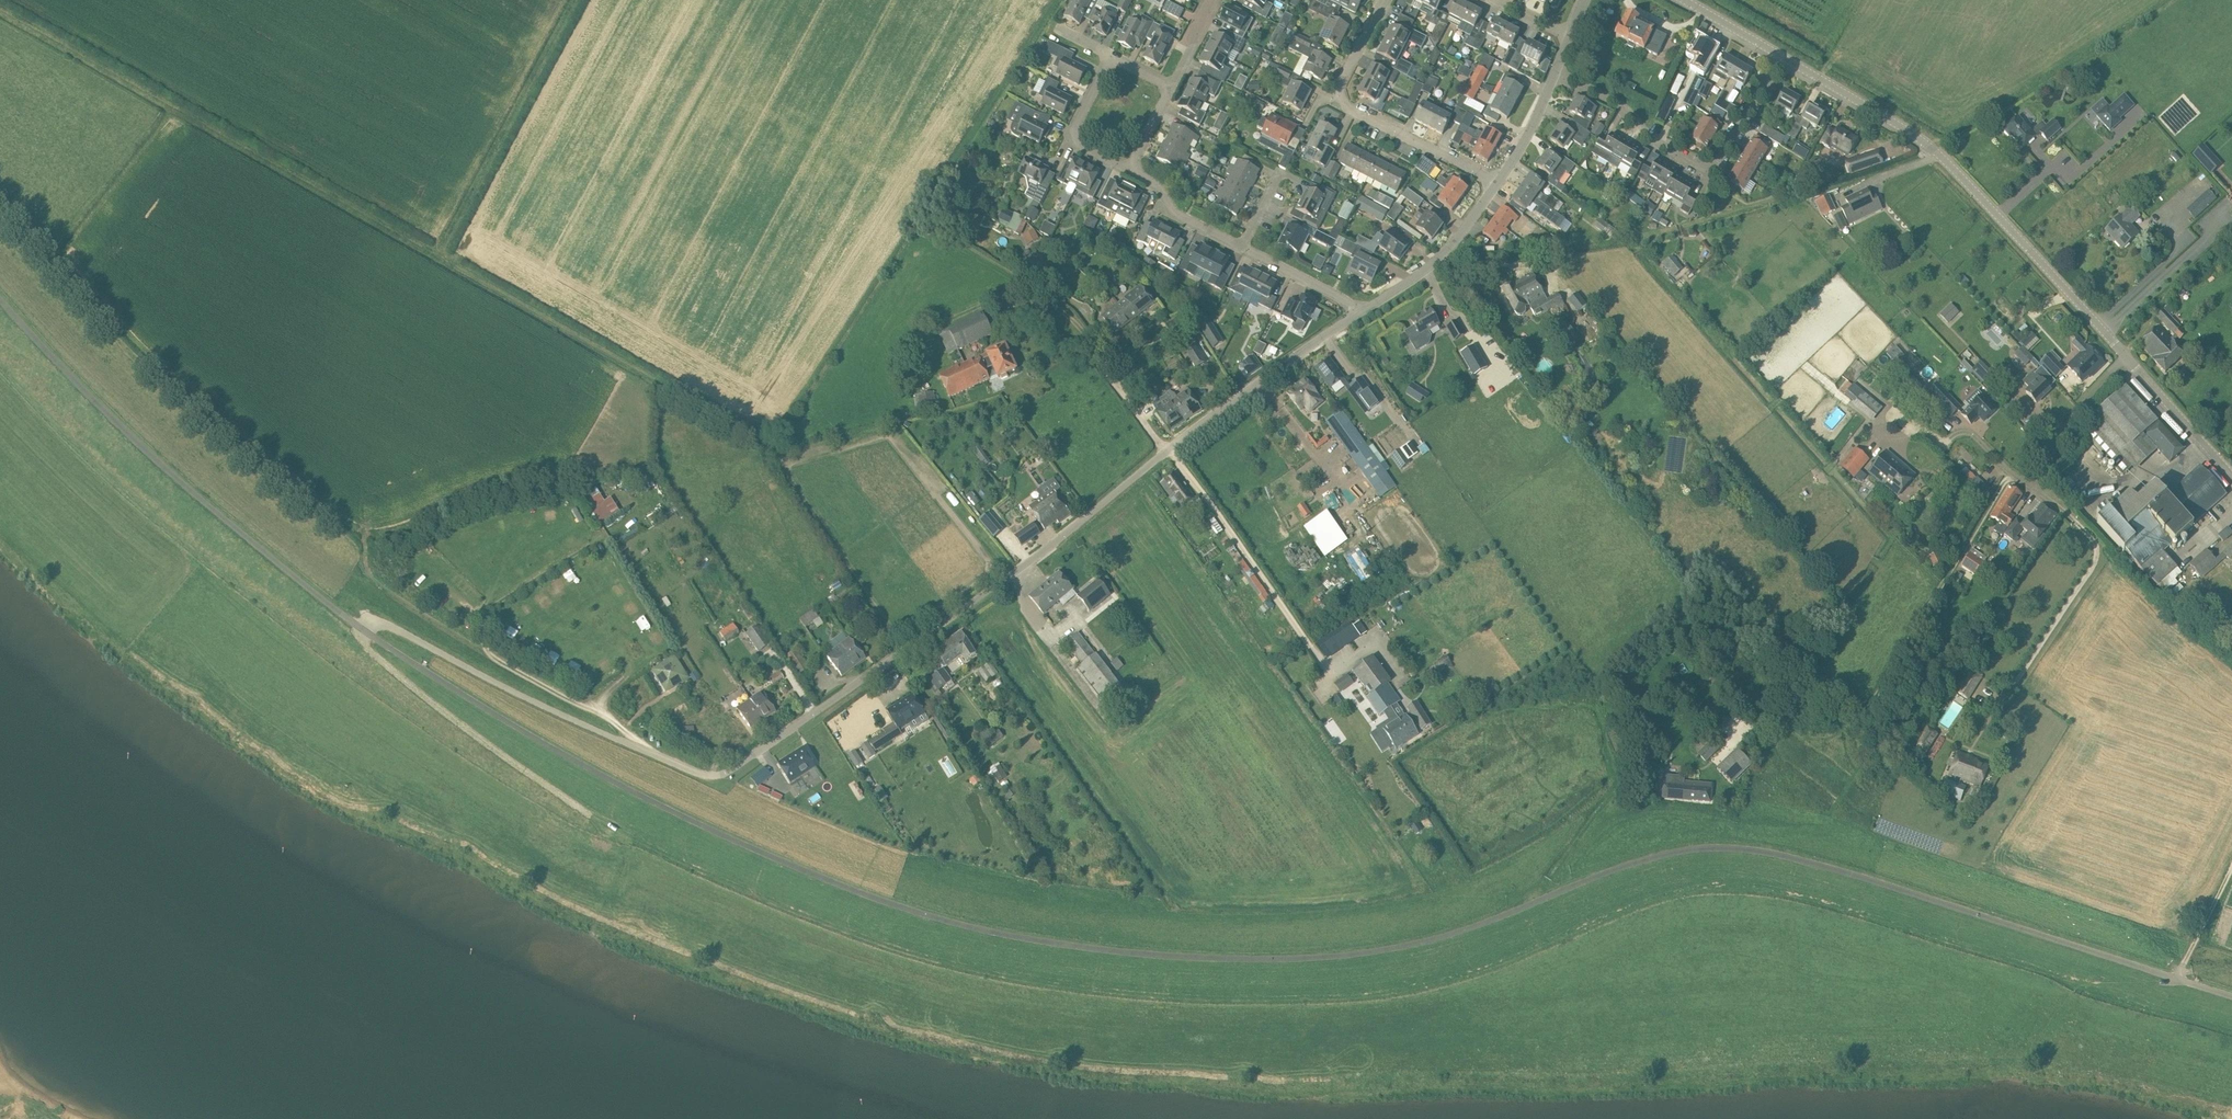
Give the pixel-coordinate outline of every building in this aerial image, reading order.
[(1079,6),(1073,3),(1065,17),(1080,25),(1093,0),(1082,0),(1079,6)] [(1117,9),(1126,13),(1133,0),(1122,0),(1117,9)] [(1269,0),(1244,0),(1256,6),(1252,12),(1266,19),(1273,6),(1267,3),(1269,0)] [(1314,1),(1334,11),(1329,8),(1333,1),(1342,6),(1355,13),(1360,4),(1362,5),(1364,4),(1366,0),(1313,0),(1314,1)] [(1423,5),(1421,8),(1429,12),(1425,20),(1436,26),(1439,21),(1443,13),(1437,9),(1442,0),(1425,0),(1423,5)] [(1469,6),(1457,0),(1449,15),(1446,21),(1459,27),(1462,21),(1469,6)] [(1334,11),(1314,1),(1309,10),(1326,18),(1331,10),(1334,11)] [(1184,11),(1168,2),(1163,11),(1179,19),(1184,11)] [(1472,48),(1479,34),(1472,31),(1482,13),(1469,6),(1462,21),(1459,27),(1457,30),(1469,36),(1465,44),(1472,48)] [(1231,32),(1244,39),(1254,20),(1228,7),(1226,11),(1225,10),(1220,19),(1222,20),(1221,20),(1234,27),(1231,32)] [(1101,13),(1095,10),(1089,21),(1095,24),(1092,30),(1106,37),(1116,18),(1102,11),(1101,13)] [(1397,22),(1410,29),(1414,21),(1401,14),(1397,22)] [(1637,17),(1631,14),(1629,17),(1627,16),(1621,28),(1616,38),(1629,44),(1628,47),(1633,49),(1635,46),(1644,51),(1644,50),(1657,56),(1666,38),(1653,32),(1653,31),(1637,23),(1638,21),(1636,20),(1637,17)] [(1142,47),(1147,38),(1149,35),(1155,23),(1144,17),(1140,25),(1131,20),(1119,42),(1134,50),(1137,44),(1142,47)] [(1348,27),(1331,18),(1320,38),(1338,47),(1348,27)] [(1487,34),(1499,41),(1507,26),(1494,19),(1487,34)] [(1439,21),(1436,26),(1430,38),(1436,47),(1447,25),(1439,21)] [(1155,23),(1149,35),(1147,38),(1153,41),(1144,59),(1158,66),(1172,39),(1158,32),(1160,26),(1155,23)] [(1286,30),(1278,26),(1273,33),(1281,38),(1286,30)] [(1519,32),(1507,26),(1499,41),(1511,47),(1519,32)] [(1385,41),(1403,50),(1407,41),(1421,48),(1427,37),(1410,29),(1407,35),(1392,27),(1385,41)] [(1313,42),(1296,34),(1288,30),(1284,39),(1292,43),(1289,49),(1309,59),(1303,71),(1321,80),(1331,60),(1312,50),(1313,49),(1310,48),(1313,42)] [(1208,48),(1228,58),(1231,51),(1239,55),(1246,42),(1243,40),(1244,39),(1231,32),(1231,33),(1228,31),(1227,32),(1233,35),(1229,42),(1215,34),(1208,48)] [(1479,34),(1472,48),(1479,51),(1486,38),(1479,34)] [(1700,42),(1693,39),(1689,47),(1695,50),(1693,55),(1700,59),(1696,66),(1703,70),(1707,63),(1708,63),(1715,50),(1700,41),(1700,42)] [(1391,68),(1399,72),(1407,77),(1413,66),(1398,59),(1403,50),(1385,41),(1378,55),(1394,62),(1391,68)] [(1522,41),(1517,52),(1512,60),(1521,64),(1524,58),(1538,65),(1545,51),(1529,42),(1528,44),(1522,41)] [(1261,51),(1254,47),(1251,54),(1258,57),(1261,51)] [(1223,66),(1228,58),(1208,48),(1201,63),(1215,70),(1211,77),(1224,83),(1231,70),(1223,66)] [(1429,62),(1436,65),(1442,52),(1435,49),(1429,62)] [(1509,67),(1512,60),(1517,52),(1510,49),(1503,63),(1509,67)] [(1075,55),(1063,50),(1054,68),(1060,71),(1057,75),(1079,86),(1087,71),(1071,63),(1075,55)] [(1272,56),(1265,52),(1262,57),(1269,61),(1272,56)] [(1724,90),(1739,64),(1732,60),(1734,57),(1728,54),(1727,57),(1725,56),(1714,76),(1721,80),(1717,87),(1724,90)] [(1280,67),(1274,64),(1270,71),(1276,74),(1288,81),(1292,74),(1280,67)] [(1753,71),(1739,64),(1724,90),(1715,106),(1733,117),(1738,108),(1727,101),(1731,94),(1737,83),(1744,87),(1753,71)] [(1393,84),(1399,72),(1391,68),(1388,67),(1385,72),(1372,66),(1365,80),(1382,88),(1386,81),(1393,84)] [(1474,76),(1471,81),(1481,86),(1489,71),(1478,66),(1475,72),(1472,71),(1470,74),(1474,76)] [(1505,85),(1499,96),(1515,105),(1523,90),(1516,86),(1519,80),(1506,73),(1501,83),(1505,85)] [(1438,83),(1429,78),(1422,91),(1430,95),(1433,88),(1435,89),(1438,83)] [(1699,96),(1705,82),(1696,78),(1689,91),(1699,96)] [(1060,85),(1048,79),(1039,97),(1045,100),(1043,105),(1064,116),(1072,100),(1056,92),(1060,85)] [(1186,94),(1204,103),(1208,95),(1215,98),(1221,86),(1209,80),(1206,86),(1192,79),(1188,86),(1189,87),(1186,94)] [(1382,89),(1382,88),(1365,80),(1358,94),(1375,102),(1382,105),(1389,92),(1382,89)] [(1481,86),(1471,81),(1457,107),(1467,113),(1476,117),(1481,120),(1483,117),(1480,116),(1485,107),(1473,101),(1481,86)] [(1311,91),(1293,82),(1283,101),(1301,111),(1311,91)] [(1712,86),(1705,82),(1699,96),(1706,99),(1712,86)] [(1234,88),(1242,91),(1244,87),(1237,83),(1234,88)] [(1414,92),(1420,95),(1425,86),(1418,83),(1414,92)] [(1800,98),(1786,90),(1775,109),(1782,113),(1785,108),(1793,112),(1800,98)] [(1204,103),(1186,94),(1182,100),(1181,100),(1178,107),(1192,114),(1188,121),(1200,126),(1206,114),(1200,111),(1204,103)] [(2110,131),(2121,121),(2119,119),(2134,106),(2124,95),(2106,111),(2104,109),(2097,116),(2110,131)] [(1507,119),(1515,105),(1499,96),(1493,107),(1489,105),(1483,115),(1496,122),(1500,115),(1507,119)] [(1596,107),(1577,97),(1569,111),(1575,114),(1572,120),(1587,130),(1591,122),(1585,119),(1588,112),(1592,115),(1596,107)] [(1266,103),(1257,98),(1256,100),(1256,99),(1253,106),(1254,106),(1251,111),(1259,115),(1261,110),(1263,111),(1266,103)] [(1656,119),(1664,123),(1671,110),(1669,109),(1673,101),(1666,98),(1656,119)] [(1415,120),(1429,128),(1438,111),(1431,107),(1434,102),(1429,99),(1426,105),(1424,104),(1415,120)] [(1415,106),(1408,102),(1401,115),(1409,119),(1415,106)] [(1786,138),(1781,146),(1804,160),(1811,149),(1804,145),(1801,148),(1793,143),(1795,139),(1796,140),(1803,127),(1806,128),(1810,122),(1818,127),(1826,113),(1811,104),(1803,118),(1804,119),(1800,124),(1795,121),(1786,138)] [(1036,113),(1024,107),(1015,125),(1013,124),(1011,126),(1011,129),(1012,133),(1014,135),(1018,138),(1021,137),(1022,135),(1040,144),(1044,137),(1046,138),(1051,129),(1032,120),(1036,113)] [(1461,124),(1464,118),(1467,113),(1457,107),(1455,113),(1458,115),(1454,122),(1461,125),(1461,124)] [(1444,114),(1438,111),(1429,128),(1442,135),(1451,118),(1449,117),(1452,111),(1447,108),(1444,114)] [(1222,112),(1219,117),(1227,121),(1229,116),(1222,112)] [(1287,124),(1272,116),(1262,134),(1280,143),(1278,148),(1286,152),(1279,166),(1286,170),(1293,156),(1301,141),(1292,137),(1297,127),(1288,123),(1287,124)] [(2011,138),(2013,136),(2023,148),(2036,136),(2036,137),(2040,133),(2047,141),(2060,129),(2053,121),(2046,127),(2042,122),(2031,132),(2018,117),(2004,130),(2011,138)] [(1698,129),(1713,138),(1722,123),(1714,119),(1712,123),(1704,119),(1698,129)] [(1606,128),(1597,123),(1590,134),(1599,139),(1606,128)] [(1336,132),(1320,124),(1308,147),(1318,152),(1314,160),(1326,166),(1334,151),(1328,148),(1336,132)] [(1461,125),(1458,130),(1465,134),(1474,139),(1494,150),(1501,137),(1486,129),(1484,134),(1478,131),(1478,130),(1475,131),(1468,128),(1461,124),(1461,125)] [(1175,125),(1169,136),(1190,147),(1193,140),(1197,142),(1199,137),(1175,125)] [(1590,134),(1579,126),(1576,131),(1573,135),(1561,127),(1556,133),(1554,132),(1552,132),(1550,136),(1550,138),(1552,139),(1550,141),(1563,150),(1570,140),(1581,147),(1587,138),(1590,134)] [(1781,146),(1786,138),(1765,126),(1760,134),(1781,146)] [(1859,139),(1840,128),(1837,133),(1829,128),(1820,143),(1830,149),(1834,143),(1851,153),(1859,139)] [(1704,153),(1713,138),(1698,129),(1691,139),(1699,144),(1697,148),(1704,153)] [(1462,139),(1465,134),(1458,130),(1452,142),(1459,146),(1462,139)] [(1611,156),(1622,139),(1612,133),(1608,139),(1602,135),(1592,152),(1608,162),(1611,157),(1611,156)] [(1756,135),(1748,148),(1764,157),(1769,149),(1761,144),(1764,140),(1756,135)] [(1169,136),(1163,147),(1188,160),(1190,155),(1187,154),(1190,147),(1169,136)] [(1222,142),(1216,139),(1213,145),(1219,148),(1222,142)] [(1471,144),(1470,145),(1476,148),(1472,155),(1488,163),(1494,150),(1474,139),(1471,144)] [(1620,162),(1631,145),(1622,139),(1611,156),(1611,157),(1620,162)] [(1641,151),(1631,145),(1620,162),(1630,168),(1627,173),(1634,178),(1644,161),(1637,157),(1641,151)] [(1338,165),(1353,172),(1362,153),(1347,146),(1338,165)] [(2204,146),(2193,155),(2210,174),(2221,164),(2204,146)] [(1186,164),(1188,160),(1163,147),(1157,159),(1178,169),(1182,162),(1186,164)] [(1748,148),(1741,160),(1756,170),(1764,157),(1748,148)] [(1377,160),(1362,153),(1353,172),(1368,179),(1377,160)] [(1560,162),(1547,153),(1543,159),(1541,158),(1539,158),(1535,163),(1535,165),(1537,166),(1537,167),(1550,176),(1549,178),(1558,184),(1566,172),(1569,174),(1575,165),(1564,157),(1560,162)] [(1869,154),(1846,162),(1850,175),(1874,167),(1869,154)] [(1227,159),(1220,156),(1217,161),(1224,165),(1227,159)] [(1437,166),(1423,156),(1416,168),(1429,177),(1437,166)] [(1049,170),(1028,159),(1019,175),(1041,186),(1049,170)] [(1231,165),(1229,169),(1254,181),(1260,170),(1239,159),(1235,167),(1231,165)] [(1086,171),(1088,166),(1076,160),(1071,171),(1065,168),(1058,181),(1068,186),(1066,191),(1067,193),(1071,195),(1073,195),(1075,190),(1078,185),(1079,185),(1086,171)] [(1377,160),(1368,179),(1382,186),(1391,167),(1377,160)] [(1749,182),(1756,170),(1741,160),(1733,173),(1749,182)] [(1646,178),(1656,184),(1667,167),(1657,161),(1653,167),(1646,163),(1637,177),(1644,182),(1646,178)] [(1340,167),(1330,162),(1323,176),(1333,181),(1340,167)] [(1814,167),(1805,162),(1797,176),(1806,181),(1814,167)] [(1222,166),(1215,163),(1212,169),(1219,172),(1222,166)] [(1100,172),(1088,166),(1086,171),(1079,185),(1078,185),(1075,190),(1094,199),(1101,186),(1095,183),(1100,172)] [(1208,171),(1199,166),(1194,175),(1203,180),(1208,171)] [(1391,167),(1382,186),(1397,193),(1406,174),(1391,167)] [(1656,184),(1665,190),(1674,176),(1676,173),(1667,167),(1656,184)] [(1248,193),(1254,181),(1229,169),(1227,173),(1231,175),(1227,182),(1248,193)] [(1744,190),(1749,182),(1733,173),(1726,185),(1734,190),(1736,186),(1744,190)] [(1437,183),(1446,190),(1460,200),(1468,189),(1450,176),(1446,181),(1441,177),(1437,183)] [(1557,214),(1557,213),(1564,204),(1551,195),(1548,199),(1539,192),(1544,185),(1531,176),(1521,188),(1557,214)] [(1672,200),(1683,182),(1674,176),(1665,190),(1663,193),(1672,200)] [(1438,186),(1427,177),(1420,186),(1426,190),(1428,189),(1433,193),(1438,186)] [(1206,180),(1204,185),(1209,187),(1211,189),(1214,190),(1216,185),(1214,182),(1210,180),(1206,180)] [(1117,215),(1131,187),(1119,181),(1114,192),(1107,189),(1099,205),(1117,215)] [(1242,204),(1248,193),(1227,182),(1224,189),(1220,187),(1218,192),(1242,204)] [(1683,182),(1672,200),(1682,205),(1678,211),(1687,216),(1697,200),(1689,195),(1693,188),(1683,182)] [(1209,187),(1204,185),(1201,192),(1208,195),(1211,189),(1209,187)] [(1047,192),(1039,187),(1032,201),(1040,205),(1047,192)] [(1143,193),(1131,187),(1117,215),(1136,224),(1144,208),(1137,204),(1143,193)] [(1301,199),(1326,211),(1335,194),(1322,188),(1319,194),(1307,188),(1301,199)] [(1378,193),(1369,188),(1365,195),(1374,200),(1378,193)] [(1560,215),(1557,213),(1557,214),(1521,188),(1513,201),(1526,210),(1531,203),(1540,209),(1538,213),(1554,225),(1560,215)] [(1871,197),(1866,188),(1846,199),(1848,204),(1841,207),(1850,224),(1882,208),(1875,195),(1871,197)] [(1424,201),(1408,189),(1402,197),(1418,208),(1424,201)] [(1460,200),(1446,190),(1439,199),(1434,195),(1429,202),(1440,210),(1443,205),(1452,211),(1460,200)] [(1603,192),(1602,195),(1604,198),(1607,199),(1610,197),(1610,193),(1609,191),(1605,190),(1603,192)] [(1242,204),(1218,192),(1216,196),(1219,197),(1216,205),(1237,215),(1242,204)] [(1628,198),(1641,206),(1644,200),(1631,192),(1628,198)] [(1357,202),(1355,206),(1364,211),(1369,201),(1360,196),(1357,202)] [(1837,211),(1830,196),(1817,202),(1824,217),(1837,211)] [(2203,196),(2196,202),(2204,209),(2210,204),(2203,196)] [(1318,229),(1326,211),(1301,199),(1296,210),(1306,215),(1302,221),(1318,229)] [(1355,207),(1345,202),(1338,216),(1347,221),(1355,207)] [(1396,221),(1405,207),(1397,202),(1388,216),(1396,221)] [(1652,208),(1644,202),(1643,204),(1640,208),(1648,213),(1652,208)] [(1503,206),(1493,220),(1506,229),(1512,220),(1515,222),(1518,218),(1503,206)] [(2141,215),(2133,207),(2124,215),(2107,230),(2124,248),(2139,233),(2131,224),(2141,215)] [(1388,211),(1382,208),(1377,218),(1382,221),(1388,211)] [(1427,215),(1421,210),(1416,217),(1422,222),(1417,229),(1432,240),(1442,225),(1427,214),(1427,215)] [(1024,217),(1015,213),(1009,224),(1000,219),(998,221),(1007,226),(1006,227),(1017,233),(1024,217)] [(1847,227),(1840,213),(1833,216),(1840,231),(1847,227)] [(1099,221),(1089,216),(1082,229),(1091,234),(1099,221)] [(1616,232),(1599,219),(1594,225),(1611,239),(1616,232)] [(1669,224),(1661,219),(1658,222),(1667,227),(1669,224)] [(1053,237),(1058,226),(1046,220),(1041,232),(1053,237)] [(1506,229),(1493,220),(1483,234),(1496,243),(1503,233),(1505,235),(1509,231),(1506,229)] [(1160,244),(1168,227),(1156,221),(1152,228),(1146,225),(1138,241),(1150,247),(1153,241),(1160,244)] [(1309,235),(1288,224),(1279,243),(1289,248),(1290,247),(1300,252),(1309,235)] [(1168,227),(1160,244),(1167,247),(1163,254),(1176,260),(1184,244),(1177,241),(1181,233),(1168,227)] [(1384,237),(1379,244),(1380,245),(1400,260),(1412,243),(1391,228),(1384,237)] [(1036,229),(1024,235),(1028,245),(1040,239),(1036,229)] [(1327,235),(1337,241),(1339,236),(1340,233),(1330,229),(1327,235)] [(1337,241),(1327,235),(1317,231),(1313,239),(1327,246),(1332,249),(1334,246),(1337,241)] [(1359,236),(1355,244),(1358,246),(1372,253),(1375,247),(1371,245),(1373,243),(1372,242),(1359,236)] [(1115,240),(1112,246),(1123,252),(1126,246),(1115,240)] [(1358,246),(1355,244),(1354,244),(1346,240),(1342,250),(1353,255),(1354,253),(1358,246)] [(1206,272),(1216,251),(1208,247),(1207,249),(1201,246),(1194,260),(1187,257),(1181,269),(1194,276),(1198,268),(1206,272)] [(1128,248),(1125,253),(1130,257),(1134,251),(1128,248)] [(1224,255),(1216,251),(1206,272),(1213,275),(1209,283),(1223,290),(1229,278),(1222,274),(1229,260),(1223,257),(1224,255)] [(1355,260),(1350,271),(1371,282),(1380,264),(1359,253),(1358,255),(1355,260)] [(1313,266),(1323,270),(1328,259),(1319,254),(1313,266)] [(1045,265),(1030,255),(1025,263),(1040,273),(1045,265)] [(1683,269),(1672,256),(1662,264),(1673,277),(1683,269)] [(1142,264),(1148,268),(1151,262),(1145,258),(1142,264)] [(1255,292),(1263,275),(1249,268),(1242,281),(1236,277),(1230,289),(1243,296),(1247,288),(1255,292)] [(1549,298),(1535,273),(1506,289),(1518,311),(1516,312),(1517,314),(1520,315),(1523,315),(1526,312),(1526,311),(1526,309),(1525,307),(1529,305),(1536,318),(1557,306),(1558,309),(1565,305),(1558,293),(1549,298)] [(1263,275),(1255,292),(1263,296),(1259,304),(1271,310),(1277,298),(1271,295),(1277,282),(1263,275)] [(1142,285),(1119,304),(1124,311),(1128,307),(1137,317),(1156,302),(1142,285)] [(1586,305),(1577,293),(1569,300),(1578,311),(1586,305)] [(1282,315),(1294,322),(1293,325),(1294,329),(1299,331),(1302,330),(1306,323),(1317,302),(1302,295),(1297,306),(1289,302),(1282,315)] [(1118,332),(1137,317),(1128,307),(1124,311),(1119,304),(1104,316),(1118,332)] [(1959,312),(1951,304),(1940,315),(1948,323),(1959,312)] [(1412,319),(1415,325),(1405,332),(1416,352),(1429,344),(1431,336),(1428,330),(1439,323),(1430,308),(1412,319)] [(2181,328),(2164,309),(2156,316),(2174,335),(2175,334),(2180,340),(2186,334),(2180,328),(2181,328)] [(995,333),(985,312),(941,333),(951,354),(995,333)] [(1187,329),(1182,317),(1165,324),(1171,336),(1187,329)] [(1466,335),(1457,320),(1446,327),(1454,341),(1466,335)] [(2186,353),(2161,325),(2142,343),(2156,358),(2155,359),(2166,371),(2186,353)] [(1205,333),(1216,348),(1225,342),(1215,327),(1205,333)] [(1206,362),(1194,343),(1184,349),(1196,368),(1206,362)] [(1017,370),(1005,345),(987,354),(940,376),(950,397),(997,375),(999,378),(1000,377),(1002,380),(1008,377),(1007,374),(1017,370)] [(2105,363),(2089,345),(2067,365),(2083,382),(2094,371),(2095,373),(2105,363)] [(1487,368),(1474,346),(1461,353),(1474,375),(1487,368)] [(1887,355),(1897,366),(1906,358),(1896,346),(1887,355)] [(2022,346),(2014,354),(2025,366),(2033,358),(2022,346)] [(2049,355),(2040,363),(2055,378),(2063,370),(2049,355)] [(1253,356),(1246,361),(1249,365),(1244,368),(1249,375),(1261,367),(1253,356)] [(1345,383),(1348,381),(1331,358),(1317,368),(1331,387),(1342,379),(1345,383)] [(1994,374),(1983,361),(1973,369),(1985,382),(1994,374)] [(1908,368),(1904,363),(1898,369),(1903,373),(1908,368)] [(2036,374),(2033,371),(2022,381),(2029,390),(2026,393),(2037,402),(2051,389),(2036,374)] [(1381,402),(1362,376),(1350,385),(1370,410),(1381,402)] [(1164,389),(1157,377),(1150,381),(1157,393),(1164,389)] [(1324,400),(1319,394),(1320,393),(1306,377),(1288,392),(1302,408),(1306,405),(1311,410),(1324,400)] [(1419,388),(1412,383),(1406,393),(1413,398),(1419,388)] [(1883,408),(1854,384),(1844,395),(1853,402),(1851,404),(1872,421),(1883,408)] [(1960,408),(1937,384),(1929,391),(1952,416),(1960,408)] [(2185,449),(2162,422),(2128,385),(2088,419),(2089,419),(2082,430),(2122,474),(2130,466),(2134,471),(2139,466),(2128,453),(2147,437),(2170,462),(2185,449)] [(1173,400),(1187,420),(1203,410),(1189,389),(1173,400)] [(938,410),(934,392),(916,396),(920,414),(938,410)] [(1996,410),(1983,395),(1962,415),(1971,424),(1979,417),(1984,422),(1996,410)] [(2031,407),(2023,399),(2012,409),(2020,417),(2031,407)] [(1188,421),(1187,420),(1173,400),(1158,410),(1172,431),(1188,421)] [(1369,447),(1343,409),(1327,421),(1353,458),(1373,487),(1389,476),(1369,447)] [(991,462),(979,446),(973,451),(984,467),(991,462)] [(1869,459),(1855,448),(1839,468),(1854,479),(1869,459)] [(1410,463),(1400,449),(1390,456),(1400,470),(1410,463)] [(1914,478),(1885,454),(1867,475),(1896,499),(1914,478)] [(2159,584),(2177,567),(2163,551),(2226,493),(2200,464),(2166,495),(2155,483),(2137,499),(2129,491),(2109,511),(2107,513),(2104,509),(2096,517),(2099,521),(2097,523),(2123,553),(2127,550),(2144,568),(2159,584)] [(1969,472),(1965,475),(1972,482),(1976,478),(1969,472)] [(1195,498),(1177,473),(1163,484),(1182,510),(1195,498)] [(605,502),(596,488),(584,496),(583,495),(580,497),(590,512),(605,502)] [(2021,495),(2010,488),(1991,516),(2001,523),(1998,527),(2004,531),(2013,517),(2007,513),(2011,508),(2012,508),(2021,495)] [(1071,514),(1054,490),(1029,507),(1045,530),(1057,521),(1059,523),(1071,514)] [(976,500),(971,505),(978,515),(984,510),(976,500)] [(2056,513),(2042,503),(2029,521),(2023,530),(2037,542),(2045,532),(2044,531),(2056,513)] [(1337,526),(1327,511),(1316,519),(1327,533),(1337,526)] [(503,517),(505,528),(516,526),(514,515),(503,517)] [(489,520),(480,523),(483,533),(492,530),(489,520)] [(988,520),(984,523),(991,531),(995,527),(988,520)] [(1034,537),(1027,528),(1015,536),(1022,546),(1034,537)] [(2228,528),(2218,536),(2223,542),(2231,534),(2231,533),(2228,528)] [(2223,553),(2229,558),(2231,555),(2231,545),(2223,553)] [(2199,574),(2215,561),(2206,550),(2190,565),(2192,566),(2199,574)] [(1943,563),(1938,552),(1928,556),(1933,567),(1943,563)] [(1361,577),(1374,568),(1365,553),(1351,562),(1361,577)] [(1970,554),(1962,566),(1976,575),(1984,563),(1970,554)] [(611,560),(601,566),(607,576),(617,570),(611,560)] [(1259,598),(1266,593),(1259,584),(1244,561),(1237,566),(1259,598)] [(2182,573),(2177,567),(2159,584),(2167,593),(2178,583),(2175,579),(2182,573)] [(1076,588),(1063,570),(1049,581),(1032,594),(1045,611),(1076,588)] [(620,575),(614,578),(619,588),(625,585),(620,575)] [(1110,595),(1099,580),(1088,589),(1078,597),(1090,611),(1110,595)] [(624,594),(628,603),(636,599),(632,590),(624,594)] [(536,594),(527,601),(533,608),(542,600),(536,594)] [(635,618),(644,612),(639,604),(630,610),(635,618)] [(519,617),(526,611),(520,605),(514,611),(519,617)] [(823,624),(813,610),(799,619),(805,627),(813,622),(817,629),(823,624)] [(1319,645),(1329,659),(1368,631),(1358,617),(1319,645)] [(739,634),(733,624),(719,632),(726,642),(739,634)] [(771,643),(759,625),(745,634),(758,652),(771,643)] [(658,628),(646,633),(650,643),(662,638),(658,628)] [(1125,689),(1081,632),(1067,642),(1084,663),(1081,666),(1108,702),(1125,689)] [(866,657),(850,636),(849,637),(826,655),(842,675),(866,657)] [(953,650),(943,656),(952,669),(953,669),(957,675),(962,671),(964,674),(976,666),(973,663),(981,658),(977,652),(968,639),(959,645),(958,644),(952,649),(953,650)] [(808,666),(797,649),(786,657),(797,674),(808,666)] [(1451,663),(1447,655),(1437,661),(1442,668),(1451,663)] [(1393,680),(1374,656),(1355,670),(1372,694),(1368,697),(1382,715),(1403,700),(1390,682),(1393,680)] [(604,672),(615,666),(609,657),(599,664),(604,672)] [(691,680),(676,657),(652,671),(667,695),(691,680)] [(991,662),(980,670),(988,681),(999,673),(991,662)] [(1984,677),(1969,667),(1962,679),(1976,688),(1984,677)] [(784,678),(780,671),(768,678),(772,685),(784,678)] [(1342,692),(1356,682),(1349,672),(1335,682),(1342,692)] [(945,676),(934,684),(942,695),(953,687),(945,676)] [(1332,698),(1337,705),(1347,697),(1342,690),(1332,698)] [(752,699),(765,718),(777,710),(764,691),(752,699)] [(926,712),(915,694),(889,711),(898,724),(871,741),(876,750),(896,737),(894,734),(900,730),(899,729),(926,712)] [(752,727),(765,718),(752,699),(739,708),(752,727)] [(1396,711),(1401,718),(1385,728),(1397,748),(1420,734),(1419,732),(1428,726),(1412,701),(1396,711)] [(695,725),(681,727),(683,740),(696,738),(695,725)] [(1938,735),(1925,727),(1913,745),(1927,754),(1938,735)] [(983,744),(994,741),(990,729),(980,732),(983,744)] [(876,754),(868,742),(861,746),(869,759),(876,754)] [(1717,751),(1709,743),(1698,754),(1706,762),(1717,751)] [(816,768),(804,747),(779,762),(791,783),(816,768)] [(1752,763),(1738,748),(1719,767),(1733,782),(1752,763)] [(863,763),(855,750),(848,755),(856,767),(863,763)] [(1971,760),(1972,758),(1953,750),(1944,773),(1956,778),(1955,782),(1946,778),(1940,792),(1941,793),(1941,792),(1951,796),(1951,797),(1954,798),(1954,797),(1960,800),(1961,800),(1966,786),(1959,784),(1961,780),(1968,782),(1980,787),(1988,767),(1971,760)] [(990,776),(996,773),(1004,791),(1012,787),(1000,763),(987,769),(990,776)] [(771,775),(765,767),(753,777),(759,784),(771,775)] [(1685,776),(1666,775),(1664,797),(1702,800),(1703,784),(1684,783),(1685,776)] [(977,776),(970,780),(974,786),(980,782),(977,776)] [(887,799),(879,787),(871,793),(879,804),(887,799)]
